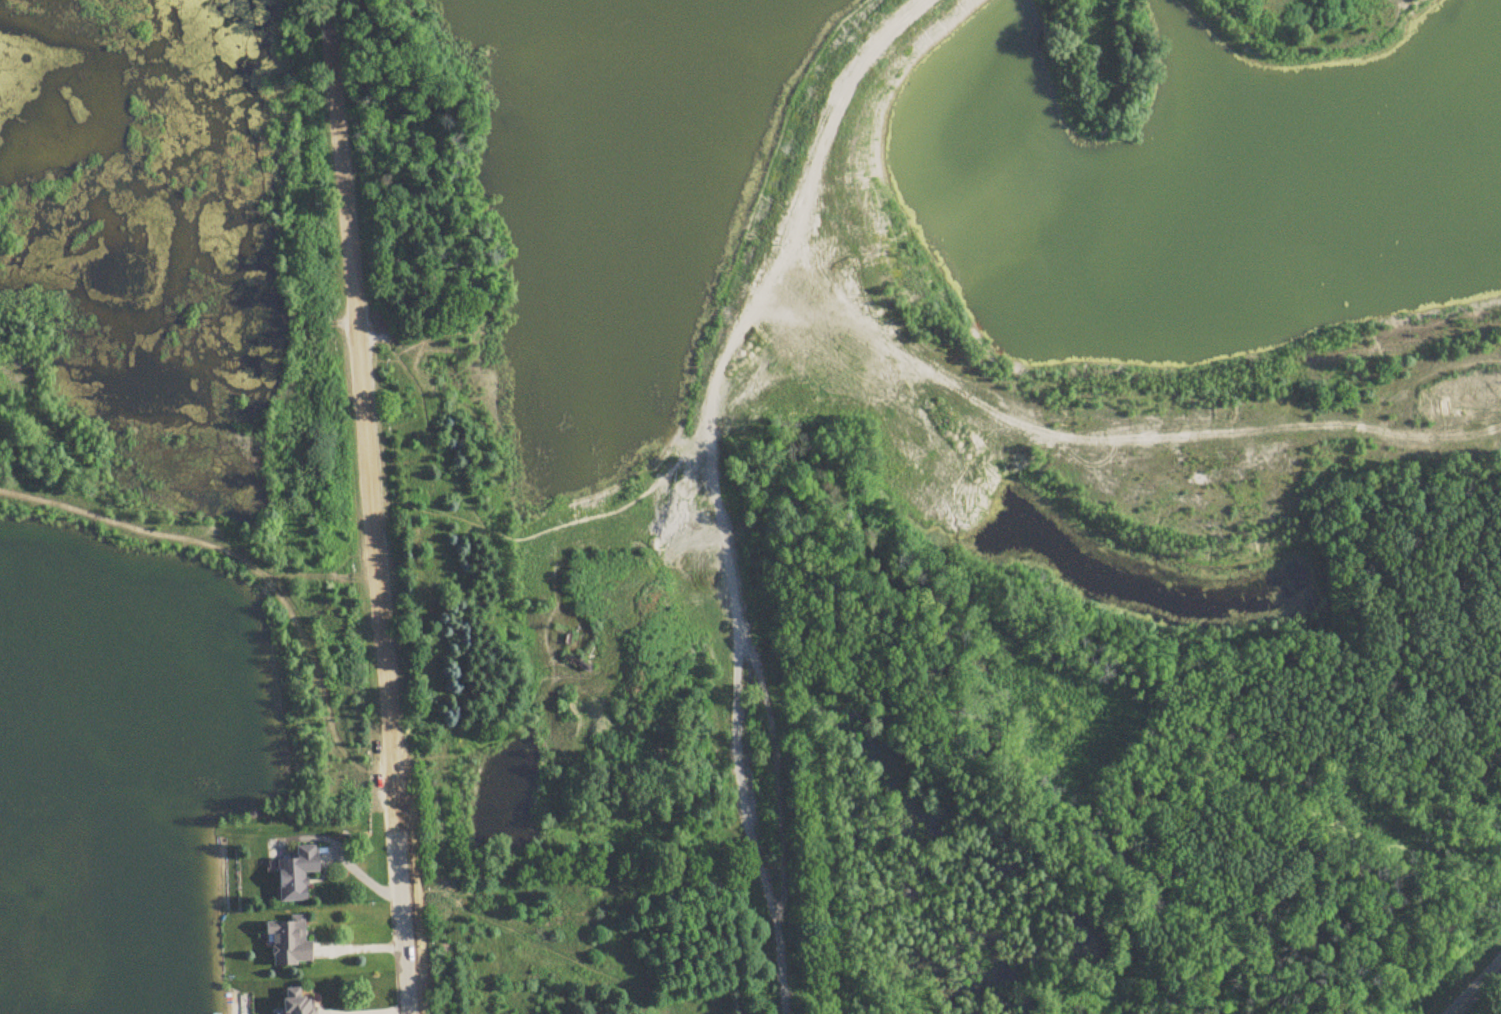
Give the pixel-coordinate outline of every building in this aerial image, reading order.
[(317,873),(316,846),(296,847),(296,859),(277,860),(279,903),(306,901),(305,873),(317,873)] [(270,966),(311,965),(310,943),(305,943),(304,916),(288,917),(288,922),(269,923),(270,966)] [(314,998),(301,999),(301,990),(285,990),(285,1013),(315,1013),(314,998)]
